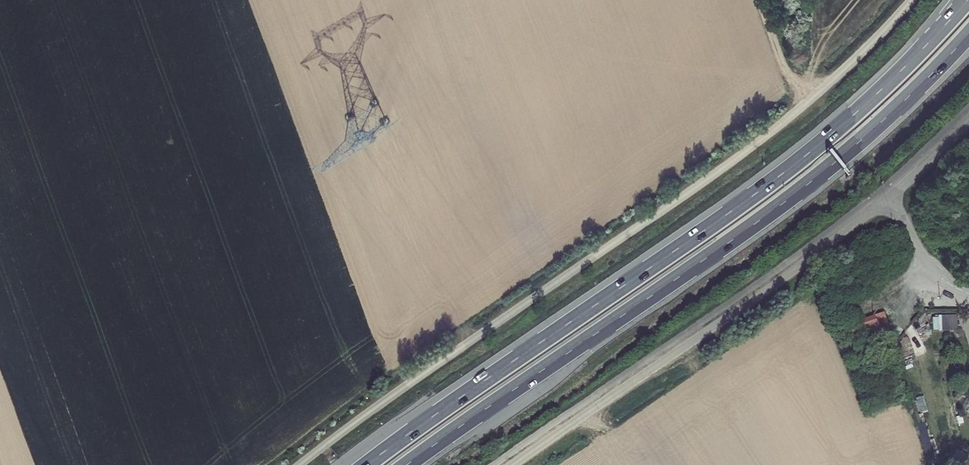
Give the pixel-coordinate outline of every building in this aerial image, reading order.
[(883,314),(835,331),(842,354),(847,353),(849,359),(855,357),(846,338),(868,329),(873,342),(893,335),(889,324),(888,325),(883,314)] [(957,317),(941,318),(941,333),(957,332),(957,317)] [(941,333),(941,318),(938,318),(938,319),(932,319),(933,332),(939,332),(939,333),(941,333)] [(961,410),(968,414),(968,412),(968,401),(966,400),(961,410)]
